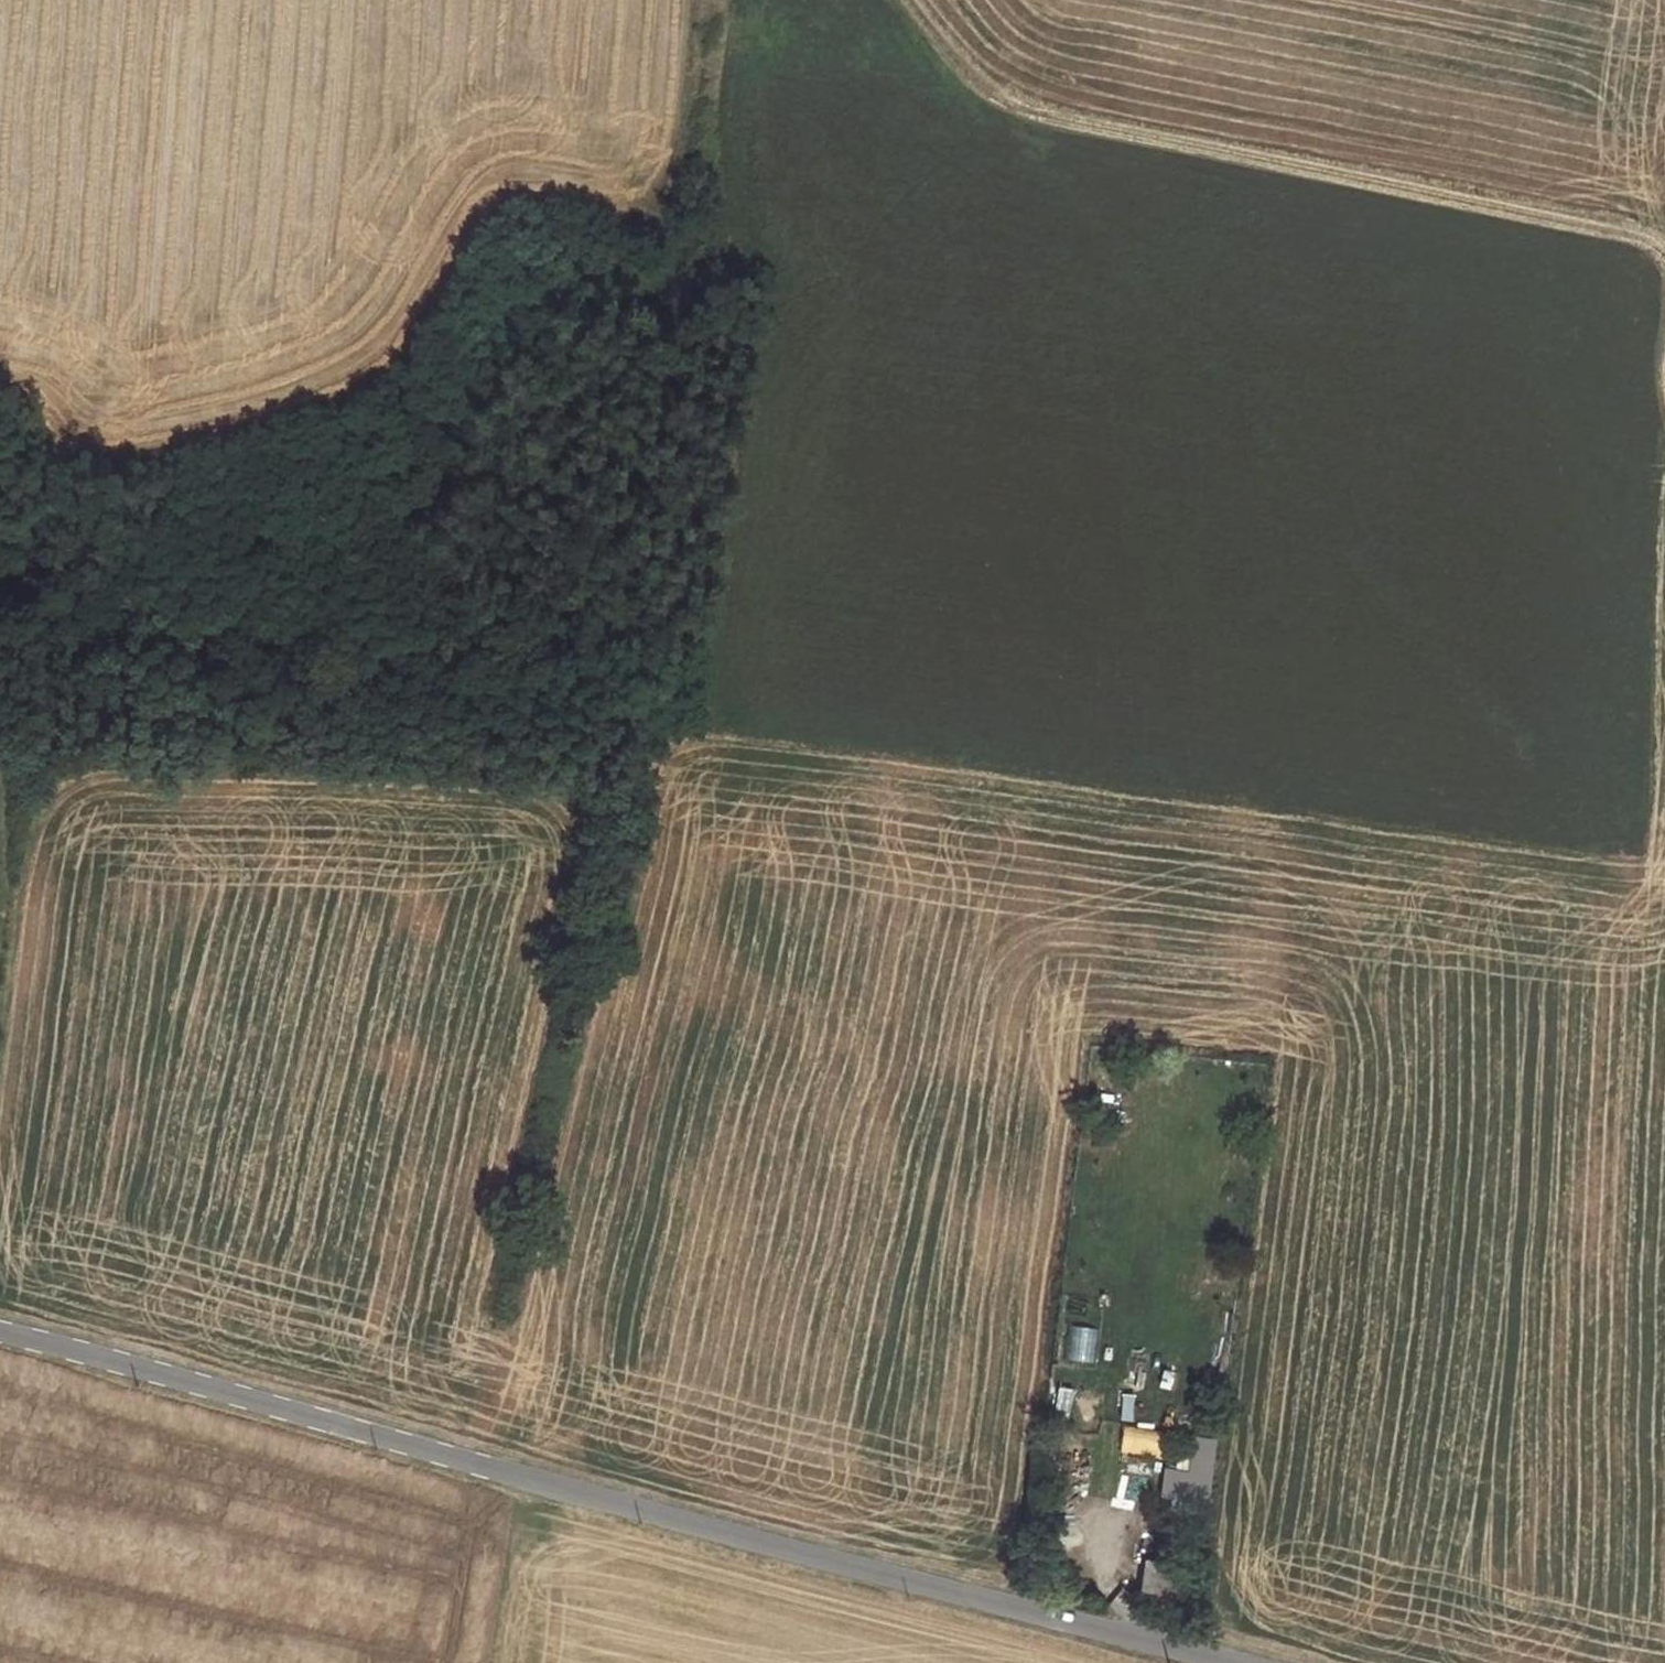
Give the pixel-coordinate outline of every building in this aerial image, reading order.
[(1115,1453),(1160,1456),(1161,1430),(1117,1427),(1115,1453)]
